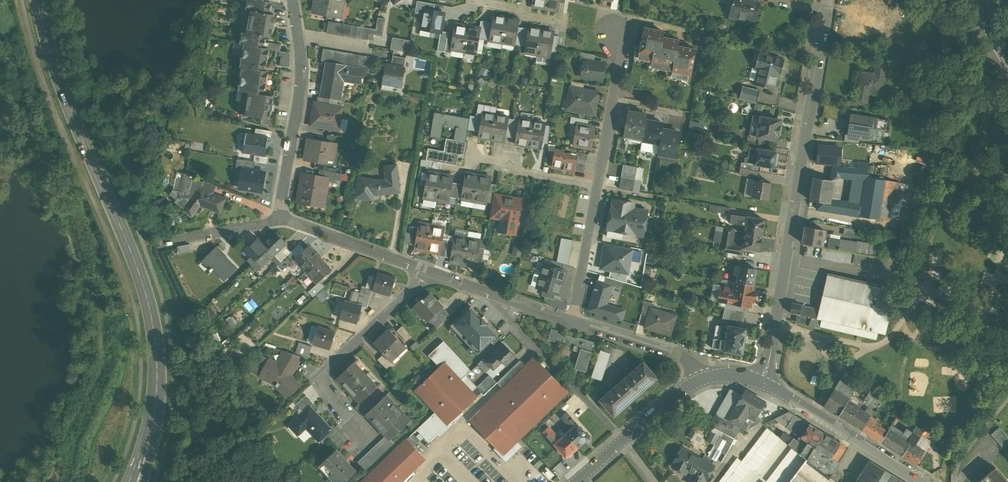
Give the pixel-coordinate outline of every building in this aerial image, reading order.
[(260,0),(248,0),(246,10),(269,13),(270,5),(271,2),(268,1),(260,0)] [(313,12),(337,16),(339,4),(343,5),(344,0),(315,0),(313,12)] [(532,6),(545,8),(546,0),(533,0),(532,6)] [(545,8),(557,11),(559,0),(546,0),(545,8)] [(751,0),(733,0),(730,13),(749,17),(747,23),(755,25),(760,2),(751,0)] [(435,4),(417,1),(415,13),(422,14),(423,9),(434,11),(435,4)] [(246,10),(244,9),(240,32),(242,32),(265,36),(270,37),(271,29),(274,29),(275,23),(272,23),(274,14),(269,13),(246,10)] [(434,11),(423,9),(422,14),(419,29),(440,33),(441,33),(441,31),(444,16),(441,12),(434,11)] [(506,17),(494,15),(493,23),(490,41),(502,43),(506,17)] [(518,19),(506,17),(502,43),(514,45),(517,27),(518,19)] [(376,29),(370,28),(369,34),(382,37),(385,19),(378,18),(376,29)] [(334,22),(328,21),(326,33),(332,34),(334,22)] [(487,22),(481,21),(480,28),(478,39),(484,40),(487,22)] [(487,22),(484,40),(490,41),(493,23),(487,22)] [(468,26),(456,24),(454,35),(451,49),(452,50),(463,52),(468,26)] [(480,28),(468,26),(463,52),(476,54),(478,39),(480,28)] [(370,28),(364,27),(362,39),(368,40),(369,34),(370,28)] [(523,28),(517,27),(514,45),(520,46),(523,28)] [(664,34),(661,33),(662,31),(661,30),(661,31),(645,28),(645,27),(644,27),(644,28),(639,57),(645,58),(644,61),(646,61),(649,61),(649,59),(652,60),(651,66),(665,68),(665,71),(667,71),(667,69),(673,70),(672,76),(677,76),(676,78),(675,78),(675,79),(679,79),(679,77),(682,78),(690,79),(695,49),(694,49),(680,47),(681,43),(678,43),(678,40),(664,37),(664,34)] [(529,29),(523,28),(520,46),(526,47),(529,29)] [(541,30),(529,28),(529,29),(526,47),(525,53),(537,55),(541,30)] [(554,32),(541,30),(537,55),(549,57),(553,36),(554,32)] [(441,31),(441,33),(440,33),(437,51),(445,52),(448,34),(448,32),(441,31)] [(265,36),(242,32),(240,44),(244,45),(263,48),(263,45),(265,36)] [(448,34),(445,52),(451,53),(452,50),(451,49),(454,35),(448,34)] [(559,36),(553,36),(550,53),(556,54),(559,36)] [(403,45),(391,43),(390,49),(402,51),(403,45)] [(263,48),(244,45),(240,66),(243,67),(239,90),(245,91),(263,94),(267,71),(264,71),(267,54),(268,49),(263,48)] [(329,50),(323,49),(321,60),(327,62),(329,50)] [(594,55),(581,52),(579,60),(584,61),(584,60),(593,62),(594,55)] [(765,55),(758,53),(755,65),(761,67),(756,85),(774,89),(778,73),(780,74),(784,60),(779,59),(780,58),(766,54),(765,55)] [(365,56),(359,55),(357,67),(363,68),(365,56)] [(371,57),(365,56),(363,68),(369,69),(371,57)] [(406,58),(393,56),(391,65),(404,68),(406,58)] [(593,62),(584,60),(584,61),(583,68),(585,71),(584,77),(602,81),(605,64),(593,62)] [(874,74),(860,72),(856,97),(854,96),(853,103),(866,105),(868,92),(882,94),(887,62),(876,61),(874,74)] [(333,63),(327,62),(322,90),(340,93),(342,78),(360,81),(363,68),(357,67),(351,66),(345,65),(339,64),(333,63)] [(391,65),(386,64),(382,83),(401,87),(405,68),(391,65)] [(584,84),(571,81),(570,87),(583,89),(584,84)] [(760,90),(742,86),(739,99),(756,103),(760,90)] [(583,89),(570,87),(568,98),(570,98),(568,110),(595,115),(599,92),(583,89)] [(340,93),(322,90),(321,97),(331,99),(338,100),(340,93)] [(263,94),(245,91),(243,102),(241,102),(239,114),(263,118),(268,119),(269,118),(270,110),(272,110),(273,105),(271,104),(272,96),(263,94)] [(321,97),(317,96),(316,103),(330,105),(331,99),(321,97)] [(316,103),(314,103),(310,126),(338,131),(342,107),(330,105),(316,103)] [(484,105),(480,104),(479,104),(479,103),(478,103),(476,113),(477,113),(483,114),(483,112),(484,110),(484,105)] [(756,103),(754,116),(760,117),(761,117),(762,105),(756,103)] [(836,119),(839,107),(825,104),(822,117),(836,119)] [(647,114),(629,111),(627,120),(624,123),(623,125),(626,128),(624,136),(642,139),(645,120),(647,114)] [(469,118),(434,112),(430,136),(441,138),(443,125),(456,127),(454,140),(466,142),(468,130),(470,118),(469,118)] [(483,112),(483,114),(480,132),(479,138),(491,140),(495,114),(483,112)] [(483,114),(477,113),(476,117),(474,131),(480,132),(483,114)] [(508,116),(495,114),(491,140),(504,142),(505,136),(508,118),(508,116)] [(886,120),(851,114),(848,134),(859,136),(868,137),(870,127),(885,129),(886,120)] [(476,117),(470,116),(469,118),(470,118),(468,130),(474,131),(476,117)] [(761,117),(760,117),(754,116),(751,135),(757,136),(759,137),(777,140),(778,134),(779,134),(780,126),(779,126),(780,120),(761,117)] [(589,120),(571,117),(570,123),(577,124),(588,126),(589,120)] [(514,119),(508,118),(505,136),(510,137),(514,119)] [(520,121),(514,119),(510,137),(516,138),(520,121)] [(532,121),(520,119),(520,121),(516,138),(515,144),(528,146),(532,121)] [(663,123),(645,120),(642,139),(642,140),(659,144),(662,129),(663,123)] [(545,123),(532,121),(528,146),(540,149),(541,143),(545,125),(545,123)] [(588,126),(577,124),(573,145),(590,149),(591,142),(593,141),(594,135),(593,133),(594,127),(588,126)] [(545,125),(541,143),(547,144),(550,126),(545,125)] [(680,133),(662,129),(659,144),(658,154),(675,157),(680,133)] [(269,137),(246,133),(243,153),(255,155),(265,157),(269,137)] [(757,136),(751,135),(748,134),(747,142),(758,145),(759,137),(757,136)] [(848,134),(845,134),(844,142),(858,143),(859,136),(848,134)] [(339,137),(327,135),(326,142),(336,143),(336,144),(338,144),(339,137)] [(642,139),(624,136),(623,142),(641,145),(642,140),(642,139)] [(336,143),(326,142),(326,143),(316,141),(316,140),(309,139),(307,150),(306,150),(304,160),(324,163),(325,155),(333,157),(336,144),(336,143)] [(454,140),(446,139),(444,151),(428,148),(426,160),(455,165),(457,155),(463,156),(466,142),(454,140)] [(817,162),(840,164),(841,148),(818,146),(817,162)] [(756,148),(750,147),(747,163),(748,163),(754,164),(756,148)] [(776,152),(756,148),(754,164),(761,166),(773,168),(775,161),(776,162),(778,154),(776,153),(776,152)] [(555,152),(552,167),(573,171),(573,170),(574,164),(575,159),(566,157),(562,157),(562,154),(555,152)] [(265,157),(255,155),(254,162),(256,162),(267,164),(268,157),(265,157)] [(242,169),(254,171),(256,162),(254,162),(238,159),(236,168),(242,169)] [(433,161),(421,159),(420,165),(432,168),(433,161)] [(754,164),(748,163),(747,169),(753,171),(760,172),(761,166),(754,164)] [(396,165),(385,166),(387,182),(392,181),(391,177),(398,176),(396,165)] [(637,167),(623,165),(621,177),(635,179),(637,167)] [(840,167),(832,166),(831,172),(832,172),(839,174),(840,176),(855,177),(855,176),(856,173),(856,168),(840,167)] [(760,172),(753,171),(747,169),(740,167),(739,174),(758,178),(760,172)] [(262,192),(265,173),(254,171),(242,169),(239,188),(262,192)] [(342,174),(319,170),(318,176),(329,178),(341,181),(342,174)] [(440,174),(428,172),(424,198),(436,200),(440,174)] [(318,177),(313,176),(313,175),(302,173),(297,202),(308,204),(308,201),(309,201),(309,200),(317,201),(316,202),(324,204),(329,178),(318,176),(318,177)] [(478,176),(466,173),(464,185),(461,199),(462,199),(474,201),(478,176)] [(190,176),(185,174),(181,194),(175,202),(184,208),(183,210),(192,216),(202,202),(212,205),(210,209),(220,213),(226,198),(201,188),(204,181),(203,181),(203,182),(192,177),(192,176),(191,175),(190,176)] [(453,176),(440,174),(436,200),(449,202),(452,182),(453,176)] [(387,182),(378,183),(375,183),(375,180),(359,177),(357,189),(363,190),(361,199),(372,201),(373,192),(378,193),(381,193),(381,195),(400,192),(398,176),(391,177),(392,181),(387,182)] [(491,178),(478,176),(474,201),(486,203),(490,184),(491,178)] [(635,179),(621,177),(620,183),(634,185),(635,179)] [(831,180),(812,177),(809,199),(818,201),(827,202),(828,198),(831,180)] [(867,177),(866,177),(861,203),(860,216),(877,219),(884,180),(867,177)] [(634,185),(633,191),(638,192),(641,181),(635,179),(634,185)] [(754,180),(747,179),(745,196),(752,197),(754,180)] [(771,183),(754,180),(752,197),(768,200),(771,183)] [(884,180),(877,219),(888,221),(891,202),(897,203),(900,184),(884,180)] [(458,184),(452,182),(450,197),(455,198),(458,184)] [(634,185),(620,183),(619,188),(633,191),(634,185)] [(464,185),(458,184),(455,198),(462,200),(462,199),(461,199),(464,185)] [(496,185),(490,184),(487,202),(492,203),(494,196),(496,185)] [(519,200),(494,196),(492,203),(490,216),(503,218),(501,232),(514,234),(519,200)] [(861,203),(828,198),(827,202),(818,201),(816,209),(860,216),(861,203)] [(613,200),(607,228),(624,231),(624,232),(643,236),(647,211),(633,208),(634,203),(613,200)] [(729,208),(710,204),(709,211),(728,214),(729,208)] [(764,220),(731,214),(730,223),(746,226),(745,231),(762,234),(764,220)] [(432,225),(419,223),(416,245),(415,249),(427,251),(432,225)] [(444,228),(432,225),(427,251),(439,253),(440,253),(442,239),(444,228)] [(419,227),(413,226),(411,233),(409,244),(416,245),(419,227)] [(733,229),(724,227),(722,244),(731,246),(733,229)] [(823,230),(805,227),(802,243),(821,246),(822,238),(823,230)] [(858,230),(844,228),(843,235),(857,237),(858,230)] [(274,231),(262,243),(274,254),(284,245),(285,243),(274,231)] [(762,234),(745,231),(742,248),(743,248),(759,250),(762,234)] [(467,238),(455,236),(454,241),(451,258),(450,262),(463,264),(467,238)] [(262,243),(258,238),(246,250),(261,266),(274,254),(262,243)] [(480,241),(467,238),(463,264),(476,266),(476,265),(479,248),(480,241)] [(573,240),(561,238),(560,244),(572,246),(573,240)] [(839,240),(828,238),(828,239),(826,247),(838,249),(839,240)] [(448,240),(442,239),(440,253),(439,253),(439,256),(445,257),(448,240)] [(454,241),(448,240),(445,257),(451,258),(454,241)] [(856,243),(839,240),(838,249),(854,252),(856,243)] [(880,245),(856,241),(856,243),(854,252),(878,256),(880,245)] [(190,244),(177,246),(179,254),(191,251),(190,244)] [(572,246),(560,244),(559,250),(571,252),(572,246)] [(731,246),(722,244),(720,251),(729,252),(741,254),(742,254),(743,248),(742,248),(731,246)] [(284,245),(274,254),(276,257),(280,261),(282,260),(290,252),(284,245)] [(627,274),(628,274),(632,250),(604,245),(600,269),(610,271),(627,274)] [(896,251),(888,249),(886,257),(903,260),(904,246),(897,245),(896,251)] [(217,246),(203,259),(211,268),(209,270),(210,271),(213,269),(224,280),(236,269),(222,253),(223,252),(217,246)] [(295,258),(294,259),(298,263),(299,262),(306,270),(319,258),(308,246),(295,258)] [(484,249),(479,248),(476,265),(481,266),(484,249)] [(571,252),(559,250),(558,256),(570,258),(571,252)] [(290,252),(282,260),(287,265),(294,259),(295,258),(290,252)] [(741,254),(729,252),(727,258),(740,261),(741,254)] [(570,258),(558,256),(557,262),(564,264),(568,265),(570,258)] [(319,258),(306,270),(314,278),(313,279),(317,283),(319,281),(331,270),(319,258)] [(277,264),(277,265),(282,270),(287,265),(282,260),(280,261),(277,264)] [(557,262),(556,262),(552,260),(550,266),(562,270),(564,264),(557,262)] [(550,266),(543,264),(540,276),(563,283),(566,271),(562,270),(550,266)] [(756,269),(735,265),(733,275),(738,275),(736,281),(753,285),(756,269)] [(655,267),(645,266),(643,277),(652,279),(655,267)] [(627,274),(610,271),(609,277),(626,282),(627,274)] [(630,282),(640,280),(638,272),(628,274),(630,282)] [(895,288),(826,273),(818,312),(817,318),(822,320),(876,332),(885,334),(895,288)] [(395,279),(377,274),(373,289),(372,290),(390,295),(395,279)] [(563,283),(540,276),(536,288),(555,294),(559,295),(563,283)] [(616,280),(606,277),(604,283),(612,285),(611,286),(615,287),(618,280),(616,280)] [(317,283),(316,286),(315,285),(308,292),(313,297),(324,286),(319,281),(317,283)] [(624,310),(606,304),(611,286),(612,285),(604,283),(598,281),(595,288),(594,288),(593,289),(595,290),(592,300),(595,301),(592,311),(621,320),(624,310)] [(753,285),(736,282),(733,281),(731,287),(722,285),(719,301),(731,303),(732,303),(733,302),(749,305),(750,300),(752,300),(754,291),(752,291),(753,285)] [(373,289),(362,286),(360,293),(371,296),(372,290),(373,289)] [(555,294),(543,290),(541,296),(553,299),(555,294)] [(360,293),(359,293),(353,291),(350,303),(361,306),(361,307),(367,309),(371,296),(360,293)] [(442,307),(430,294),(423,300),(422,299),(414,307),(427,321),(442,307)] [(350,303),(344,301),(339,318),(356,323),(361,307),(361,306),(350,303)] [(652,303),(643,301),(641,313),(648,315),(650,308),(651,308),(652,303)] [(749,305),(733,302),(732,303),(731,303),(730,309),(745,312),(748,312),(749,305)] [(801,305),(791,303),(790,312),(797,314),(800,315),(801,309),(801,305)] [(450,326),(478,354),(498,335),(470,306),(450,326)] [(442,307),(427,321),(436,329),(450,315),(442,307)] [(651,308),(650,308),(648,315),(644,328),(670,335),(676,316),(651,308)] [(730,309),(727,322),(742,325),(745,312),(730,309)] [(818,312),(801,309),(800,315),(806,316),(811,317),(817,318),(818,312)] [(800,315),(797,314),(795,321),(805,324),(806,316),(800,315)] [(817,318),(811,317),(809,327),(820,329),(820,326),(822,320),(817,318)] [(876,332),(822,320),(820,326),(875,339),(876,332)] [(412,336),(402,326),(397,331),(406,341),(412,336)] [(746,329),(728,326),(727,327),(722,326),(720,337),(713,336),(711,348),(742,352),(746,329)] [(335,332),(317,327),(312,344),(330,349),(335,332)] [(405,347),(389,329),(388,330),(374,343),(373,343),(383,354),(390,361),(391,361),(405,347)] [(558,332),(551,330),(548,340),(555,342),(558,332)] [(594,343),(578,338),(578,340),(565,336),(562,346),(573,349),(573,351),(574,352),(574,351),(580,353),(575,368),(585,371),(594,343)] [(470,371),(443,341),(428,356),(439,367),(444,363),(461,380),(465,376),(470,371)] [(312,346),(299,342),(295,355),(297,355),(308,359),(312,346)] [(505,345),(494,354),(505,366),(516,356),(505,345)] [(295,355),(283,351),(281,359),(285,360),(293,362),(297,355),(295,355)] [(601,351),(592,377),(601,380),(610,354),(601,351)] [(390,361),(383,354),(378,360),(388,370),(394,364),(391,361),(390,361)] [(501,361),(494,354),(486,362),(491,367),(493,369),(501,361)] [(259,355),(252,361),(246,370),(258,377),(261,373),(260,372),(268,359),(259,355)] [(517,365),(497,383),(502,389),(470,420),(503,455),(568,392),(534,357),(525,366),(522,370),(517,365)] [(285,360),(281,367),(268,359),(260,372),(261,373),(275,381),(277,383),(275,386),(276,388),(277,387),(288,398),(301,386),(290,375),(295,368),(290,366),(293,362),(285,360)] [(491,367),(486,362),(483,359),(478,364),(486,372),(491,367)] [(525,366),(520,360),(516,364),(517,365),(522,370),(525,366)] [(501,361),(493,369),(491,367),(486,372),(489,375),(492,378),(505,366),(501,361)] [(378,386),(355,362),(337,379),(359,402),(360,403),(363,400),(378,386)] [(461,380),(444,363),(439,367),(415,390),(435,412),(443,420),(456,407),(461,412),(476,397),(461,380)] [(623,383),(636,397),(657,379),(644,364),(636,371),(635,370),(629,375),(631,376),(623,383)] [(489,375),(481,383),(488,391),(497,383),(492,378),(489,375)] [(476,388),(465,376),(461,380),(476,397),(481,393),(476,388)] [(839,380),(823,407),(838,416),(847,401),(854,389),(839,380)] [(488,391),(481,383),(476,388),(481,393),(484,396),(488,391)] [(636,397),(623,383),(616,389),(615,387),(609,392),(610,393),(601,401),(614,416),(636,397)] [(742,396),(732,390),(718,414),(729,420),(737,405),(742,396)] [(764,402),(746,390),(742,396),(737,405),(754,417),(755,416),(764,402)] [(305,395),(296,404),(303,411),(309,405),(310,406),(313,403),(305,395)] [(407,422),(383,397),(371,409),(365,414),(366,414),(385,436),(389,439),(407,422)] [(880,403),(871,398),(863,411),(869,415),(872,417),(874,413),(878,407),(878,406),(880,403)] [(363,400),(360,403),(359,402),(354,407),(359,412),(367,404),(363,400)] [(863,411),(847,401),(838,416),(861,430),(869,415),(863,411)] [(367,404),(359,412),(363,416),(366,414),(365,414),(371,409),(367,404)] [(310,406),(309,405),(303,411),(288,425),(296,434),(304,426),(318,442),(325,435),(332,429),(310,406)] [(754,417),(737,405),(729,420),(740,426),(746,430),(756,425),(761,420),(755,416),(754,417)] [(888,412),(878,407),(874,413),(878,415),(884,418),(888,412)] [(789,411),(773,419),(785,427),(794,414),(789,411)] [(435,412),(417,429),(429,442),(444,428),(439,423),(443,420),(435,412)] [(577,424),(567,412),(562,417),(572,428),(577,424)] [(884,418),(882,421),(890,426),(890,425),(897,416),(888,412),(884,418)] [(729,420),(718,414),(714,421),(715,422),(737,433),(740,426),(729,420)] [(794,414),(785,427),(800,437),(801,437),(807,423),(794,414)] [(881,425),(875,422),(876,420),(872,417),(869,415),(861,430),(880,442),(887,431),(880,427),(881,425)] [(737,433),(715,422),(713,427),(723,433),(734,438),(737,433)] [(916,426),(910,422),(907,429),(912,432),(916,426)] [(823,433),(807,423),(801,437),(807,441),(807,443),(814,447),(823,433)] [(572,428),(565,434),(577,448),(589,438),(577,424),(572,428)] [(924,430),(916,426),(912,432),(913,432),(920,436),(924,430)] [(720,438),(723,433),(713,427),(707,441),(715,445),(719,437),(720,438)] [(999,427),(991,435),(1002,448),(1007,444),(1007,438),(999,427)] [(332,429),(325,435),(329,440),(337,432),(333,428),(332,429)] [(559,439),(549,428),(544,432),(554,444),(559,439)] [(767,429),(741,462),(751,469),(755,473),(781,440),(767,429)] [(899,440),(891,435),(893,432),(889,429),(887,431),(880,442),(901,456),(908,445),(906,444),(899,440)] [(907,429),(899,440),(906,444),(907,442),(906,442),(913,432),(912,432),(907,429)] [(337,432),(329,440),(337,449),(346,441),(337,432)] [(913,432),(906,442),(907,442),(906,444),(908,445),(901,456),(916,465),(924,451),(915,445),(920,436),(913,432)] [(734,439),(723,433),(720,438),(726,441),(731,444),(734,439)] [(792,439),(783,433),(780,438),(788,445),(792,439)] [(840,443),(823,433),(814,447),(830,458),(840,443)] [(577,448),(565,434),(559,439),(554,444),(566,457),(577,448)] [(385,436),(370,450),(378,458),(394,443),(389,439),(385,436)] [(931,441),(920,436),(915,445),(924,451),(925,451),(931,441)] [(415,469),(413,467),(424,457),(413,446),(416,443),(410,437),(363,481),(401,481),(415,469)] [(801,437),(800,437),(797,443),(804,447),(807,443),(807,441),(801,437)] [(797,443),(792,439),(788,445),(807,459),(810,453),(804,449),(804,448),(804,447),(797,443)] [(731,444),(726,441),(720,452),(725,455),(731,444)] [(814,447),(807,443),(804,447),(804,448),(804,449),(810,453),(814,447)] [(840,443),(830,458),(814,447),(810,453),(807,459),(830,477),(833,472),(839,463),(836,461),(844,449),(844,448),(844,447),(844,446),(843,445),(840,443)] [(318,466),(334,481),(344,481),(346,480),(345,479),(354,471),(344,461),(346,460),(336,449),(318,466)] [(806,459),(792,449),(767,481),(789,481),(806,459)] [(370,450),(357,462),(365,470),(378,458),(370,450)] [(682,450),(673,466),(685,473),(687,469),(695,473),(690,481),(702,481),(711,466),(711,465),(701,460),(682,450)] [(714,460),(704,455),(701,460),(711,465),(714,460)] [(751,469),(741,462),(737,458),(719,481),(741,481),(751,469)] [(806,459),(789,481),(835,481),(806,459)] [(869,461),(856,481),(903,481),(869,461)] [(978,481),(1007,481),(994,467),(978,481)] [(833,472),(830,477),(836,481),(840,481),(843,477),(833,472)]
